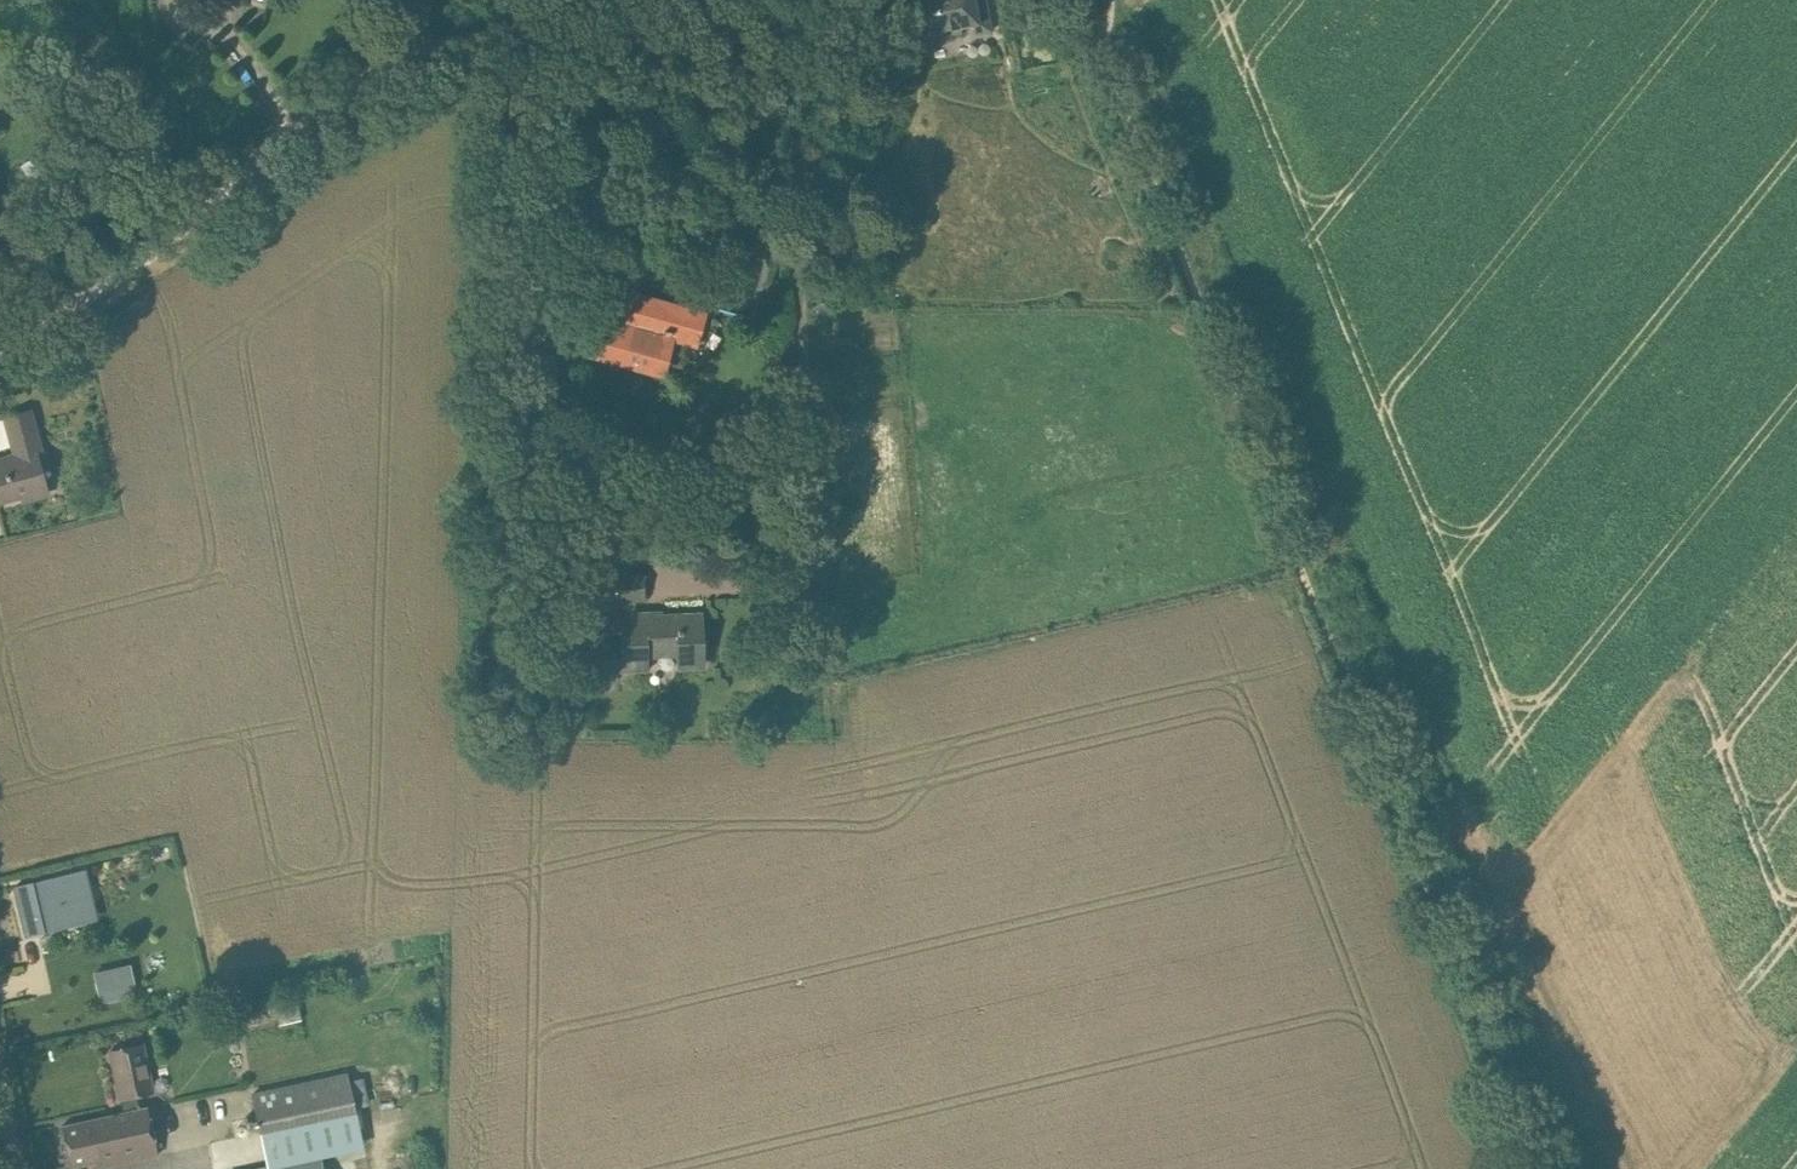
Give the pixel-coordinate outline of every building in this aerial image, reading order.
[(852,15),(868,12),(866,0),(849,0),(852,15)] [(988,0),(913,0),(922,44),(937,42),(935,32),(947,29),(948,34),(953,36),(961,35),(964,31),(963,26),(976,24),(977,33),(994,30),(990,9),(988,0)] [(695,341),(702,314),(634,296),(626,323),(632,324),(629,334),(595,325),(588,352),(661,372),(671,335),(695,341)] [(73,380),(69,363),(55,367),(60,384),(73,380)] [(38,456),(44,454),(31,407),(3,415),(15,456),(0,460),(0,500),(29,491),(31,497),(48,492),(38,456)] [(644,573),(628,574),(610,574),(611,601),(617,602),(618,615),(636,614),(635,599),(644,599),(644,573)] [(645,614),(636,614),(618,615),(620,639),(602,640),(604,672),(649,671),(648,657),(676,656),(677,666),(679,666),(703,665),(702,614),(645,616),(645,614)] [(77,872),(15,886),(26,935),(88,920),(77,872)] [(130,964),(94,973),(99,993),(135,985),(130,964)] [(282,1022),(302,1018),(299,998),(278,1002),(282,1022)] [(110,1050),(123,1112),(139,1108),(136,1094),(154,1091),(143,1043),(110,1050)] [(253,1092),(261,1130),(355,1110),(347,1072),(253,1092)] [(148,1106),(139,1108),(123,1112),(62,1125),(71,1166),(96,1161),(98,1167),(129,1161),(159,1155),(148,1106)] [(321,1153),(246,1168),(325,1168),(321,1153)]
